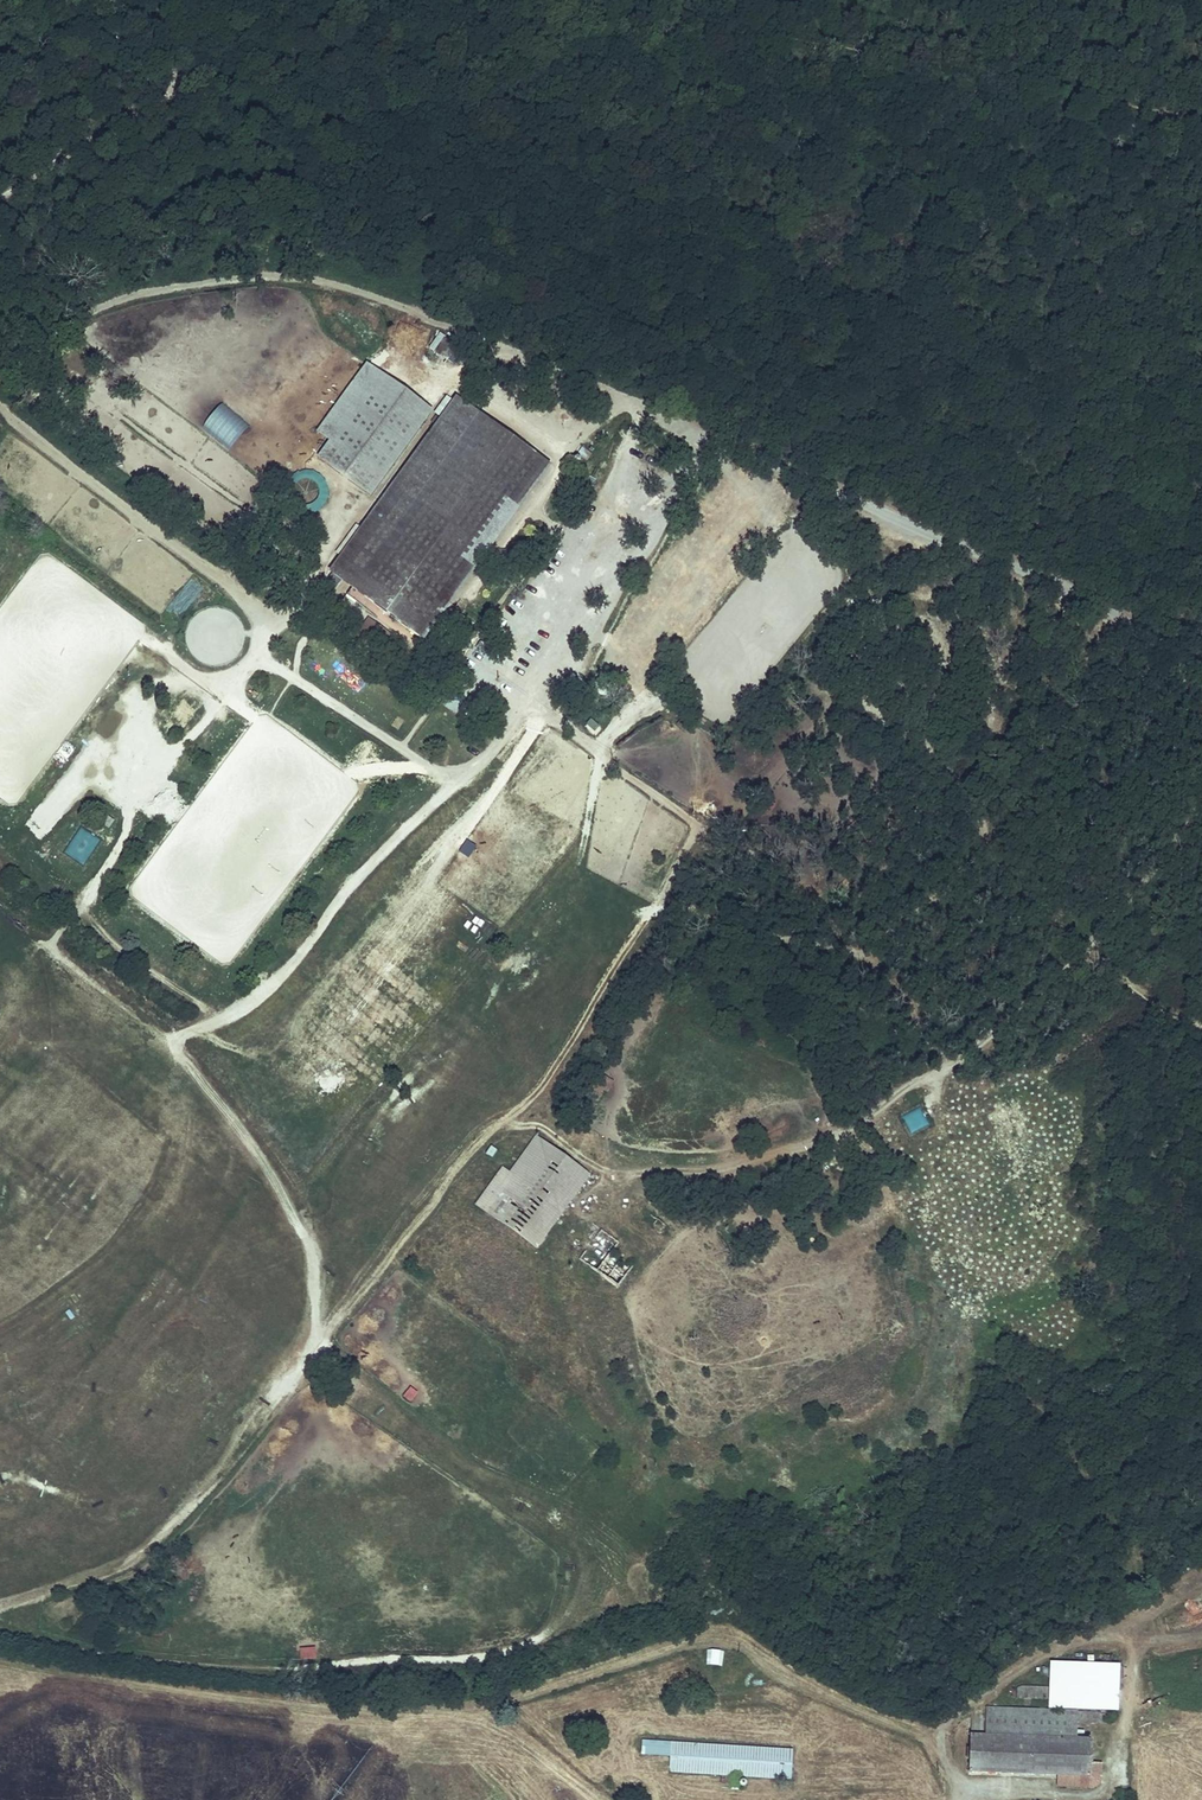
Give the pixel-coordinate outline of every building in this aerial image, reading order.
[(443,339),(434,352),(447,361),(456,348),(443,339)] [(370,496),(431,412),(366,365),(318,431),(330,440),(318,457),(370,496)] [(457,401),(332,573),(420,639),(546,465),(457,401)] [(227,450),(250,426),(224,402),(201,426),(227,450)] [(68,740),(107,685),(61,684),(63,682),(44,681),(44,682),(21,682),(19,685),(15,684),(31,695),(30,706),(40,706),(40,716),(52,717),(52,739),(68,740)] [(87,862),(100,838),(81,827),(68,851),(87,862)] [(541,846),(551,852),(559,840),(550,833),(541,846)] [(920,1105),(898,1115),(908,1136),(930,1126),(920,1105)] [(530,1228),(574,1166),(535,1138),(509,1174),(502,1168),(476,1204),(534,1245),(541,1236),(530,1228)] [(541,1236),(585,1174),(574,1166),(530,1228),(541,1236)] [(613,1269),(603,1263),(597,1272),(619,1286),(630,1267),(618,1260),(613,1269)] [(163,1378),(172,1367),(161,1359),(152,1370),(163,1378)] [(412,1401),(419,1388),(409,1383),(402,1396),(412,1401)] [(301,1660),(317,1659),(317,1647),(301,1647),(301,1660)] [(706,1648),(705,1664),(722,1665),(722,1649),(706,1648)] [(1051,1665),(1049,1708),(1117,1711),(1118,1665),(1051,1665)] [(1048,1688),(1017,1687),(1017,1697),(1047,1698),(1048,1688)] [(1102,1712),(987,1708),(986,1718),(985,1736),(974,1736),(969,1736),(969,1771),(1090,1776),(1091,1741),(1083,1740),(1083,1730),(1075,1730),(1076,1720),(1103,1722),(1102,1712)] [(974,1717),(974,1736),(985,1736),(986,1718),(974,1717)] [(792,1750),(671,1742),(670,1772),(723,1776),(722,1790),(739,1791),(740,1777),(790,1781),(792,1750)] [(635,1776),(609,1775),(609,1786),(635,1787),(635,1776)]
